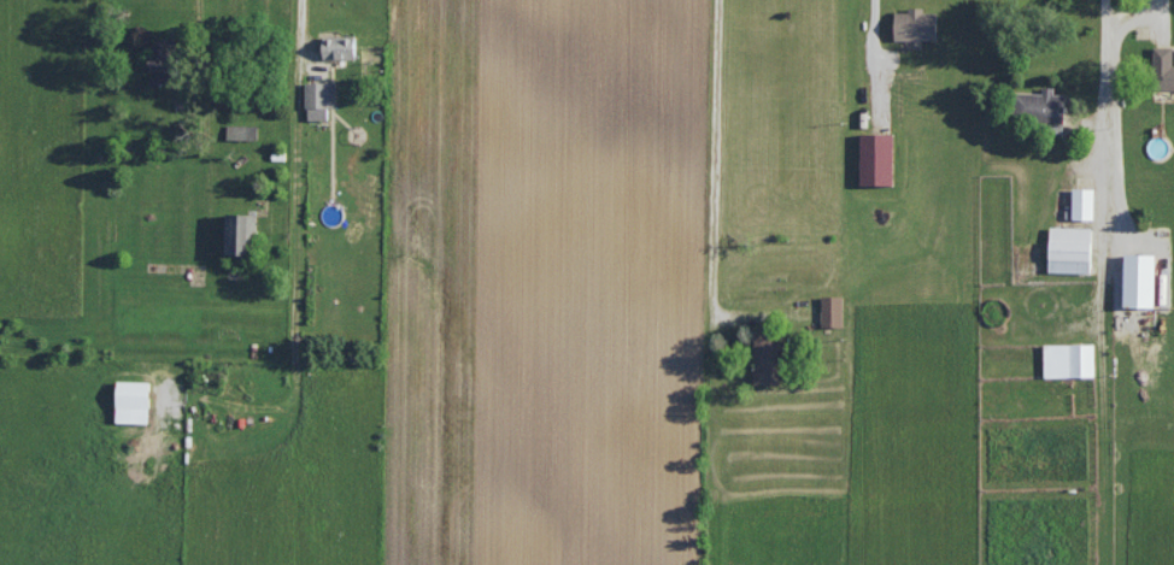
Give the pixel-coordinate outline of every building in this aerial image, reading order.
[(936,11),(925,11),(925,6),(907,6),(908,10),(894,10),(895,39),(937,38),(936,11)] [(322,35),(323,58),(357,57),(356,34),(322,35)] [(150,83),(171,83),(171,41),(154,42),(154,55),(150,55),(150,83)] [(1172,63),(1173,46),(1153,45),(1152,87),(1173,88),(1173,63),(1172,63)] [(336,106),(336,81),(306,81),(306,119),(329,119),(329,106),(336,106)] [(1043,92),(1015,90),(1014,117),(1065,120),(1066,93),(1054,92),(1055,85),(1043,85),(1043,92)] [(257,124),(227,123),(227,137),(257,138),(257,124)] [(894,133),(861,132),(860,184),(893,184),(894,133)] [(1073,218),(1094,218),(1095,187),(1073,187),(1073,218)] [(253,254),(254,213),(225,212),(224,253),(253,254)] [(1091,272),(1092,226),(1050,226),(1049,272),(1091,272)] [(1124,306),(1155,306),(1156,253),(1125,253),(1124,306)] [(822,326),(844,326),(843,295),(822,295),(822,326)] [(753,334),(755,384),(783,383),(781,333),(753,334)] [(1094,343),(1044,343),(1045,376),(1094,376),(1094,343)] [(115,421),(149,422),(150,380),(116,380),(115,421)]
